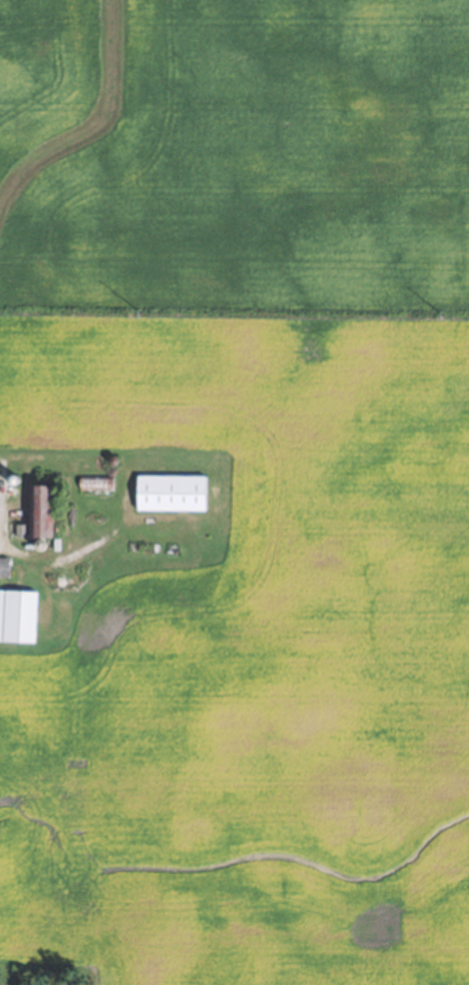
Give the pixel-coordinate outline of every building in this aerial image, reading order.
[(95,455),(98,455),(100,458),(100,461),(98,464),(95,465),(92,464),(91,462),(90,459),(91,456),(95,455)] [(110,456),(112,456),(113,458),(114,460),(113,463),(110,464),(108,464),(106,462),(105,460),(106,457),(110,456)] [(200,508),(135,507),(136,472),(201,473),(200,508)] [(10,473),(13,474),(15,476),(15,479),(14,481),(12,483),(8,483),(6,481),(5,478),(6,474),(10,473)] [(50,534),(25,534),(25,473),(45,473),(45,484),(50,484),(50,534)] [(108,487),(75,487),(75,474),(108,474),(108,487)] [(13,523),(22,523),(22,535),(12,535),(13,523)] [(36,538),(39,539),(42,541),(42,545),(41,548),(37,550),(34,550),(31,547),(30,544),(32,540),(36,538)] [(9,577),(9,557),(0,557),(0,578),(9,577)] [(29,639),(0,638),(0,589),(31,590),(29,639)]
